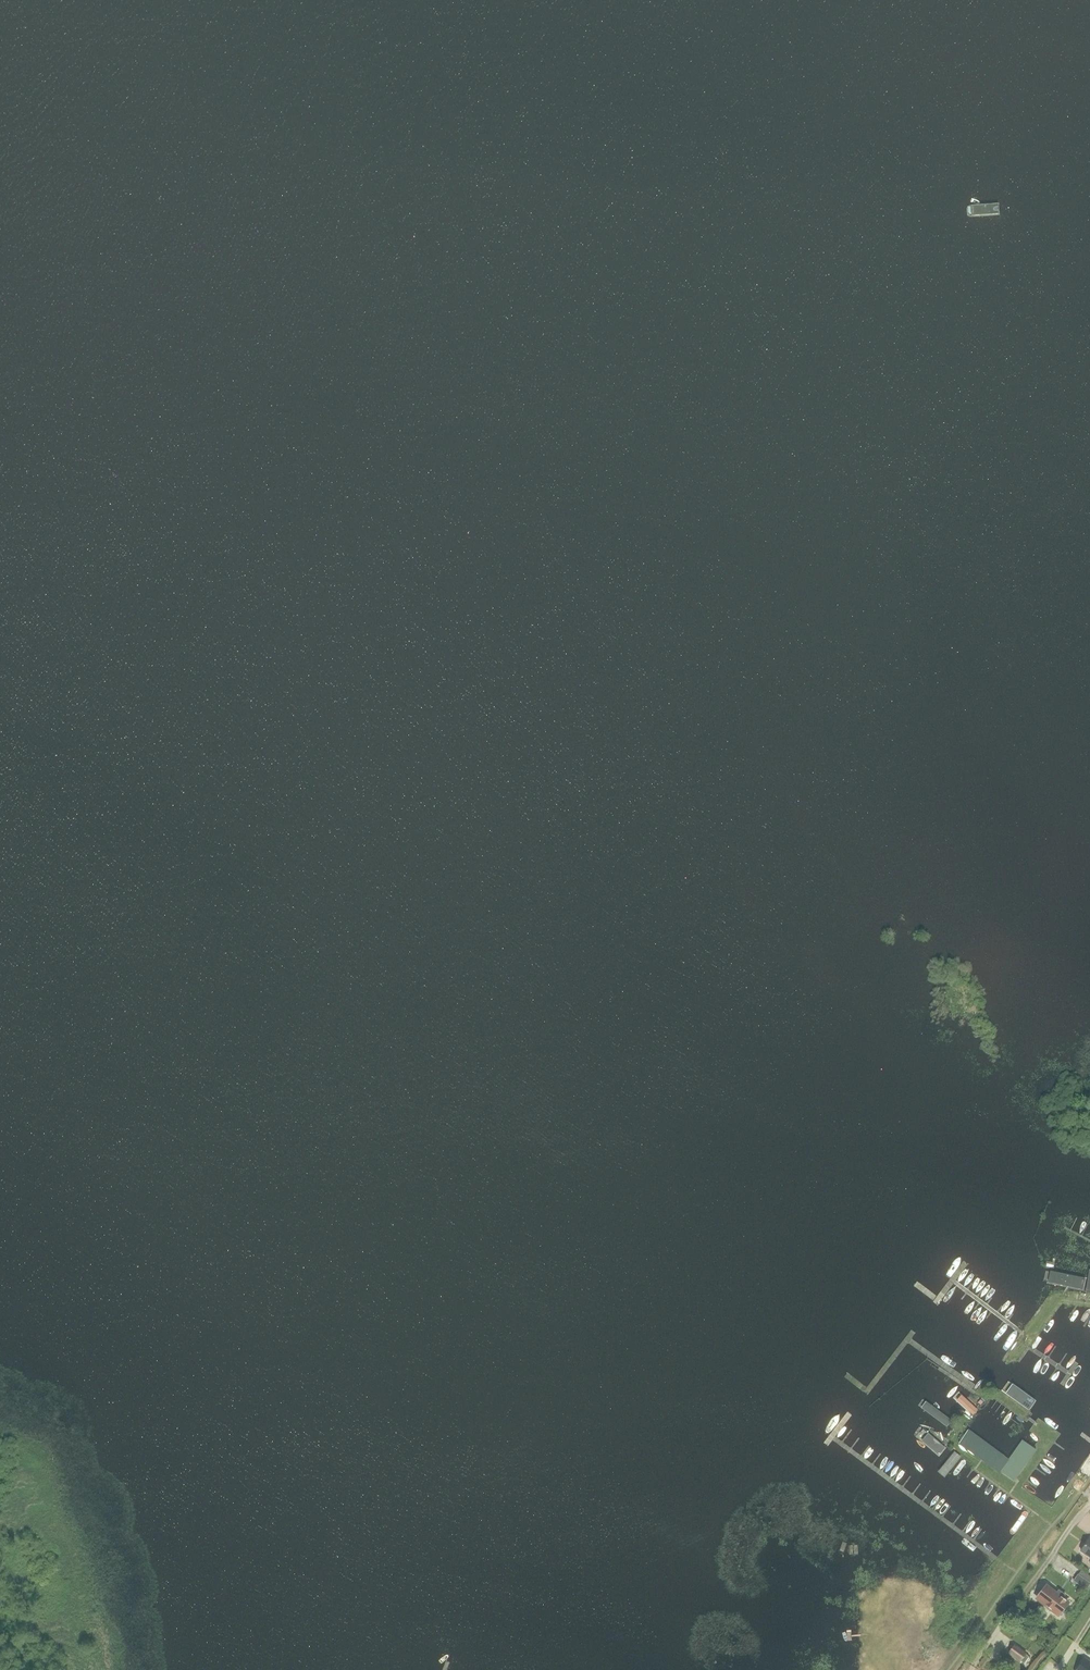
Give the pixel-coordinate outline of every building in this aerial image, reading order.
[(1081,1551),(1089,1557),(1089,1538),(1081,1551)] [(1078,1574),(1074,1581),(1087,1590),(1089,1586),(1089,1582),(1078,1574)] [(1038,1600),(1058,1616),(1068,1604),(1062,1599),(1063,1597),(1057,1592),(1055,1594),(1047,1588),(1038,1600)] [(1027,1654),(1015,1645),(1008,1654),(1020,1663),(1022,1661),(1025,1664),(1029,1658),(1026,1655),(1027,1654)] [(1079,1669),(1089,1669),(1089,1663),(1086,1660),(1079,1669)]
